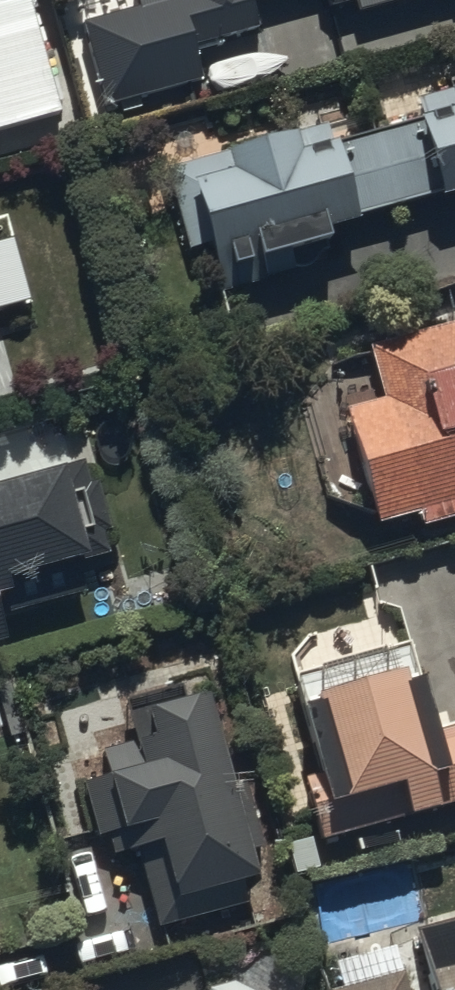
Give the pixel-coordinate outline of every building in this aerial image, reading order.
[(63,136),(27,14),(8,19),(2,0),(0,0),(0,155),(63,136)] [(87,29),(112,109),(206,80),(197,53),(263,32),(257,12),(296,0),(140,0),(139,0),(142,11),(87,29)] [(334,13),(357,6),(361,18),(418,0),(330,0),(334,13)] [(295,140),(293,134),(227,152),(228,158),(169,175),(188,255),(211,250),(222,298),(310,277),(330,253),(326,233),(454,196),(454,86),(450,87),(453,96),(418,105),(422,122),(340,145),(335,129),(295,140)] [(34,314),(15,245),(0,249),(0,323),(34,314)] [(370,355),(384,405),(346,415),(377,533),(423,521),(426,533),(454,525),(454,332),(370,355)] [(7,649),(3,633),(88,609),(80,582),(118,571),(91,475),(62,483),(61,478),(0,495),(0,650),(7,649)] [(293,666),(323,779),(306,784),(322,845),(454,811),(454,728),(437,732),(415,649),(384,657),(375,624),(313,640),(293,666)] [(153,739),(134,745),(135,748),(103,758),(111,783),(78,793),(94,846),(106,842),(112,861),(133,854),(159,936),(246,909),(242,897),(261,891),(251,859),(264,855),(244,790),(232,794),(205,707),(148,724),(153,739)] [(418,941),(432,989),(454,989),(454,932),(418,941)] [(405,980),(369,989),(408,989),(405,980)]
